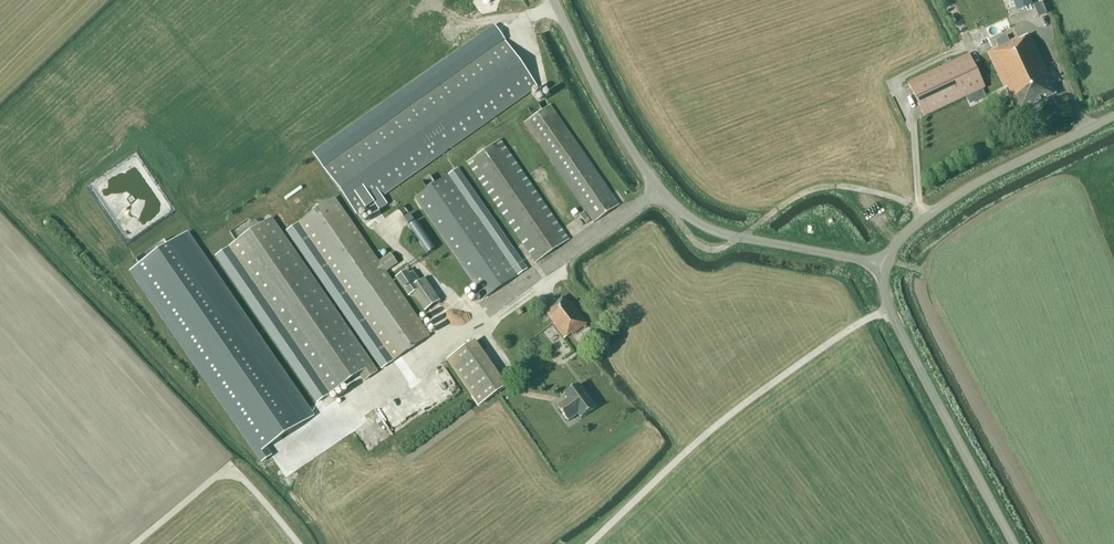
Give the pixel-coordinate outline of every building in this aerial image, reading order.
[(1046,13),(1042,1),(1033,5),(1038,16),(1046,13)] [(1016,114),(1057,94),(1052,83),(1050,84),(1046,74),(1048,73),(1029,35),(1018,41),(1017,39),(1008,43),(1006,37),(995,42),(997,48),(987,53),(1016,114)] [(356,215),(537,87),(505,41),(324,169),(356,215)] [(969,55),(908,83),(924,117),(985,88),(969,55)] [(593,223),(619,205),(550,105),(524,123),(593,223)] [(536,263),(569,240),(499,140),(467,162),(536,263)] [(484,298),(517,276),(504,257),(447,176),(415,198),(484,298)] [(912,186),(898,188),(899,195),(913,193),(912,186)] [(378,262),(334,197),(298,222),(393,361),(430,336),(386,272),(397,264),(390,253),(378,262)] [(405,210),(396,215),(402,226),(411,221),(405,210)] [(584,221),(588,218),(584,212),(580,215),(584,221)] [(377,372),(271,218),(260,225),(256,220),(236,234),(240,239),(228,247),(330,395),(359,375),(363,381),(377,372)] [(819,220),(824,231),(829,229),(823,218),(819,220)] [(391,233),(400,238),(404,231),(395,227),(391,233)] [(519,247),(510,234),(502,239),(511,252),(519,247)] [(186,235),(130,274),(261,464),(270,457),(265,450),(312,418),(186,235)] [(416,284),(407,270),(395,278),(408,297),(413,294),(424,311),(440,301),(424,278),(416,284)] [(585,325),(587,324),(571,304),(569,305),(563,297),(545,311),(555,323),(553,324),(564,339),(571,333),(572,335),(583,327),(585,329),(587,327),(585,325)] [(478,406),(506,387),(475,341),(447,360),(478,406)] [(391,432),(434,411),(420,384),(388,400),(391,408),(381,413),(391,432)] [(581,419),(596,408),(579,385),(564,395),(567,400),(557,407),(568,422),(578,415),(581,419)]
